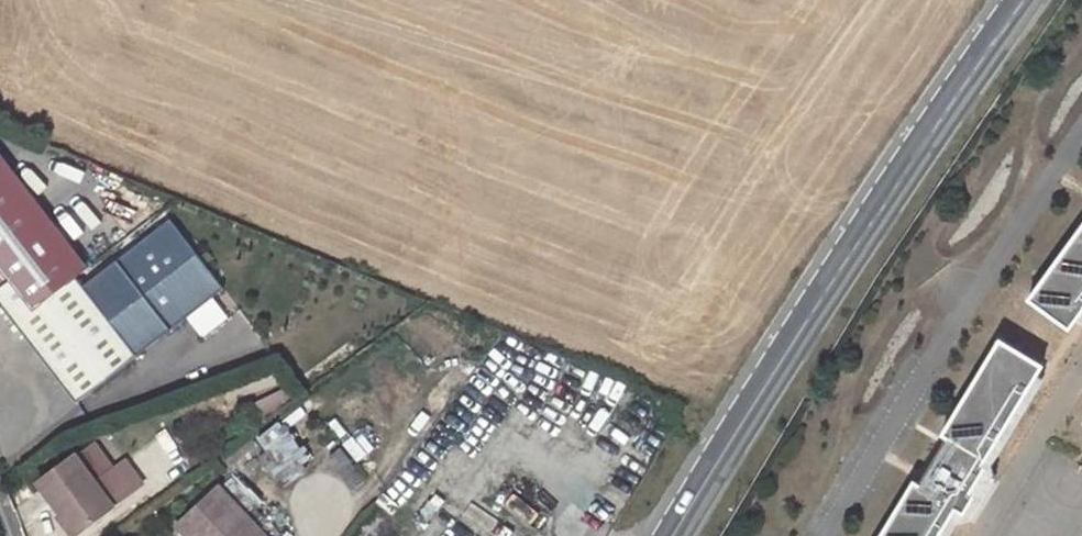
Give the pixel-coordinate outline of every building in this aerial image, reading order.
[(72,402),(133,356),(0,179),(0,307),(72,402)] [(1070,330),(1081,313),(1081,227),(1028,300),(1070,330)] [(212,330),(238,306),(225,292),(199,315),(212,330)] [(956,510),(964,515),(975,497),(970,493),(954,484),(959,476),(974,486),(984,468),(979,465),(982,459),(986,461),(1041,366),(1000,341),(942,435),(948,438),(919,485),(914,481),(881,535),(939,535),(956,510)] [(292,419),(259,434),(279,480),(312,466),(292,419)] [(37,481),(75,534),(112,507),(109,502),(133,485),(112,456),(88,474),(73,454),(37,481)] [(175,525),(186,535),(267,535),(218,484),(175,525)]
